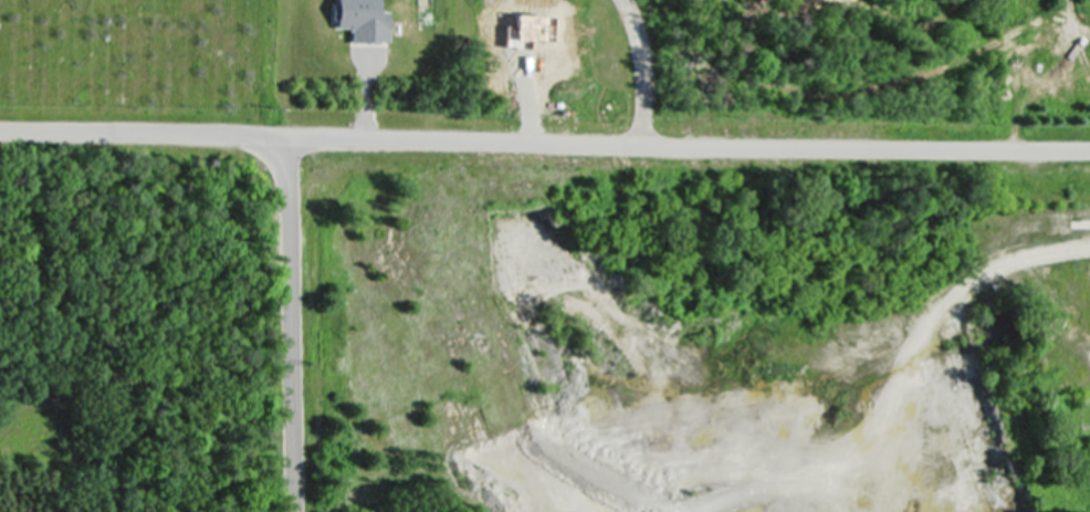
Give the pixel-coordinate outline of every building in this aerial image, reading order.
[(385,42),(385,10),(374,10),(374,0),(332,0),(331,28),(347,28),(347,41),(385,42)] [(553,42),(554,15),(519,14),(518,32),(533,32),(532,42),(553,42)] [(506,27),(507,56),(532,55),(531,33),(519,33),(519,27),(506,27)]
